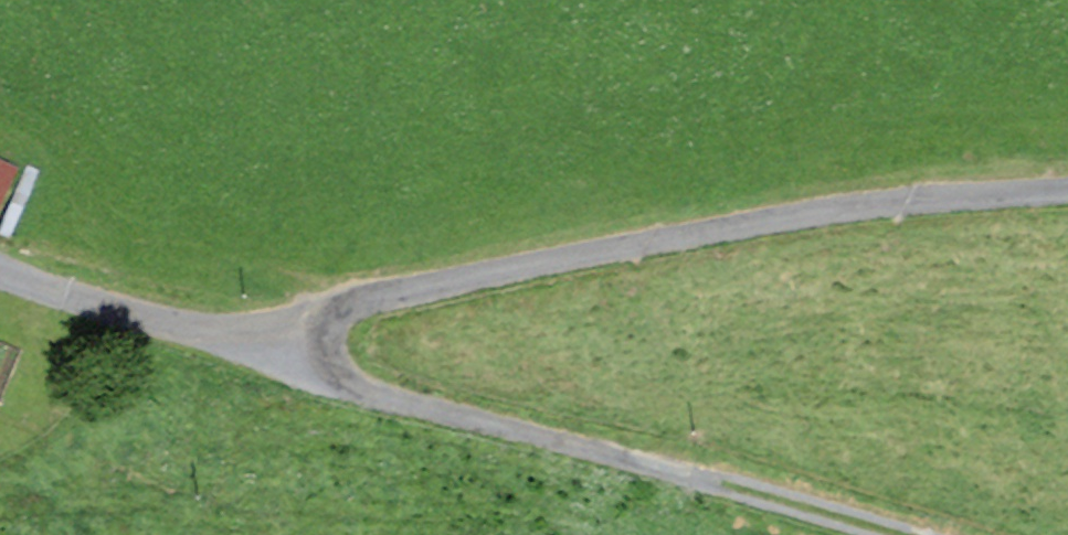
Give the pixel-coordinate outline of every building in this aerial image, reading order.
[(23,156),(0,146),(0,212),(23,156)]
